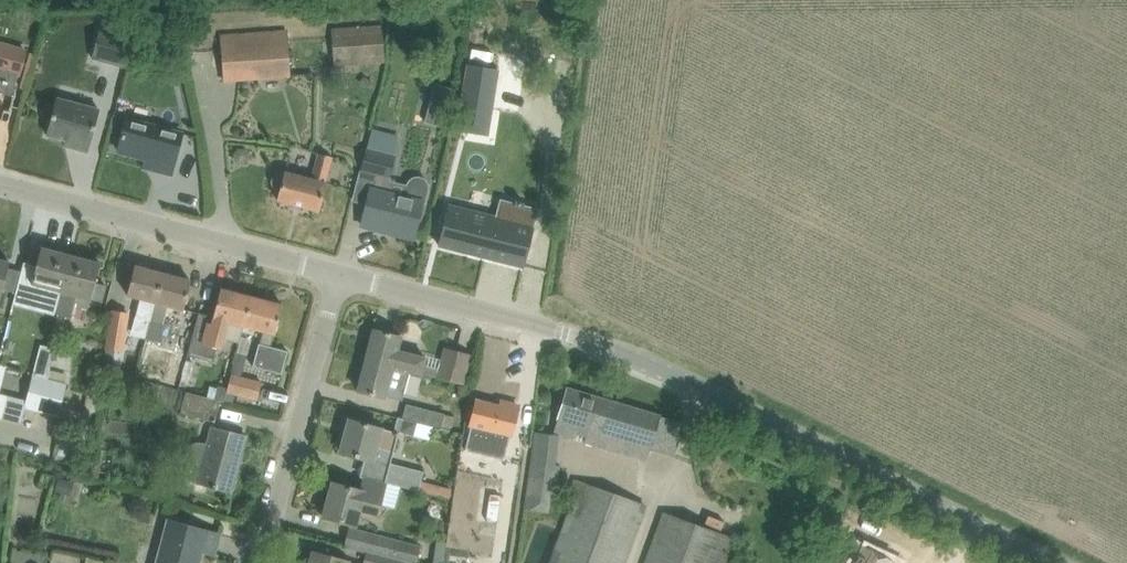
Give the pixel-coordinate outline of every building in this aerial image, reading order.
[(150,32),(149,16),(141,16),(141,32),(150,32)] [(382,24),(330,27),(333,65),(385,61),(382,24)] [(97,26),(90,57),(126,67),(134,36),(97,26)] [(286,28),(219,33),(223,80),(291,75),(286,28)] [(12,95),(18,73),(19,73),(25,51),(0,43),(0,92),(12,95)] [(466,64),(456,130),(473,132),(476,108),(493,111),(499,69),(466,64)] [(431,83),(430,98),(418,98),(417,122),(448,124),(450,84),(431,83)] [(45,117),(50,119),(46,134),(73,142),(72,147),(88,152),(100,109),(56,97),(55,102),(50,101),(46,103),(43,114),(45,117)] [(127,118),(124,130),(118,151),(158,161),(156,170),(171,174),(182,133),(127,118)] [(371,188),(367,204),(361,225),(413,238),(422,201),(424,201),(428,188),(428,184),(426,180),(422,177),(418,175),(413,175),(410,177),(407,179),(405,183),(389,179),(395,156),(392,155),(397,134),(372,128),(361,172),(376,176),(373,189),(371,188)] [(274,188),(280,190),(277,200),(318,211),(326,182),(325,182),(332,156),(318,153),(311,178),(285,171),(285,173),(281,172),(278,172),(275,173),(273,176),(272,179),(271,182),(272,185),(274,188)] [(448,207),(439,243),(468,251),(467,252),(486,256),(523,266),(537,211),(523,208),(524,203),(515,201),(514,205),(501,202),(496,221),(467,214),(468,212),(448,207)] [(41,247),(35,268),(29,293),(43,297),(46,287),(61,291),(70,255),(41,247)] [(61,291),(55,311),(70,316),(73,304),(88,308),(90,299),(101,301),(105,285),(95,282),(100,263),(70,255),(61,291)] [(9,262),(0,259),(0,298),(9,262)] [(129,287),(127,294),(140,298),(135,316),(150,320),(162,273),(148,269),(147,264),(139,262),(135,266),(134,266),(129,287)] [(150,320),(145,337),(160,341),(165,322),(163,321),(168,305),(183,309),(185,302),(191,280),(162,273),(150,320)] [(199,312),(188,354),(212,360),(216,345),(218,345),(221,336),(240,341),(244,326),(251,296),(220,288),(215,310),(213,316),(199,312)] [(251,296),(244,326),(262,331),(259,343),(258,343),(252,366),(260,368),(281,374),(287,351),(271,346),(274,334),(275,334),(282,305),(251,296)] [(112,311),(106,347),(122,350),(128,313),(112,311)] [(374,329),(366,360),(392,367),(421,375),(425,358),(397,350),(400,337),(374,329)] [(34,368),(32,375),(50,379),(50,372),(50,370),(51,360),(52,348),(40,345),(34,368)] [(445,348),(441,360),(437,377),(462,384),(470,355),(445,348)] [(237,352),(231,372),(241,375),(247,354),(237,352)] [(392,367),(366,360),(357,390),(384,398),(385,396),(402,400),(409,374),(420,377),(421,375),(392,367)] [(229,374),(225,391),(235,393),(237,394),(247,397),(257,399),(261,382),(229,374)] [(30,386),(24,407),(41,411),(50,379),(32,375),(30,386)] [(50,379),(41,411),(58,416),(64,395),(67,384),(65,383),(50,379)] [(153,383),(148,404),(159,407),(164,385),(153,383)] [(567,388),(560,409),(553,432),(649,459),(652,449),(673,455),(683,423),(567,388)] [(186,391),(181,413),(214,422),(220,400),(186,391)] [(225,391),(223,398),(233,400),(235,393),(225,391)] [(237,394),(236,400),(246,403),(247,397),(237,394)] [(471,424),(464,451),(503,461),(510,434),(511,434),(512,427),(518,406),(501,401),(499,407),(476,401),(470,422),(470,424),(471,424)] [(398,416),(398,417),(417,422),(417,421),(451,430),(454,416),(443,413),(443,412),(405,402),(401,416),(398,416)] [(417,422),(398,417),(394,431),(413,436),(417,422)] [(340,452),(362,458),(389,465),(390,462),(398,433),(380,428),(381,428),(349,419),(340,452)] [(189,478),(197,481),(197,482),(231,491),(246,436),(212,427),(208,442),(199,441),(193,441),(188,443),(184,446),(181,450),(179,453),(178,457),(178,461),(180,471),(183,473),(186,476),(189,478)] [(536,432),(527,509),(548,511),(550,492),(555,493),(559,464),(555,464),(559,435),(536,432)] [(389,465),(385,482),(386,482),(449,499),(451,488),(421,480),(424,472),(390,462),(389,465)] [(323,517),(344,522),(355,525),(359,509),(377,514),(386,482),(385,482),(360,476),(360,477),(365,478),(362,490),(332,482),(323,517)] [(59,477),(55,491),(71,495),(74,481),(59,477)] [(502,478),(498,496),(519,502),(523,483),(502,478)] [(547,562),(625,562),(647,504),(574,478),(569,489),(574,491),(547,562)] [(656,534),(645,562),(731,562),(725,560),(733,538),(663,513),(656,534)] [(202,551),(214,554),(220,534),(168,519),(156,562),(198,562),(202,551)] [(345,546),(367,552),(412,562),(415,562),(419,548),(350,529),(345,546)] [(894,562),(862,546),(853,562),(894,562)] [(335,557),(313,552),(310,562),(355,562),(335,557)] [(367,552),(364,562),(412,562),(367,552)]
